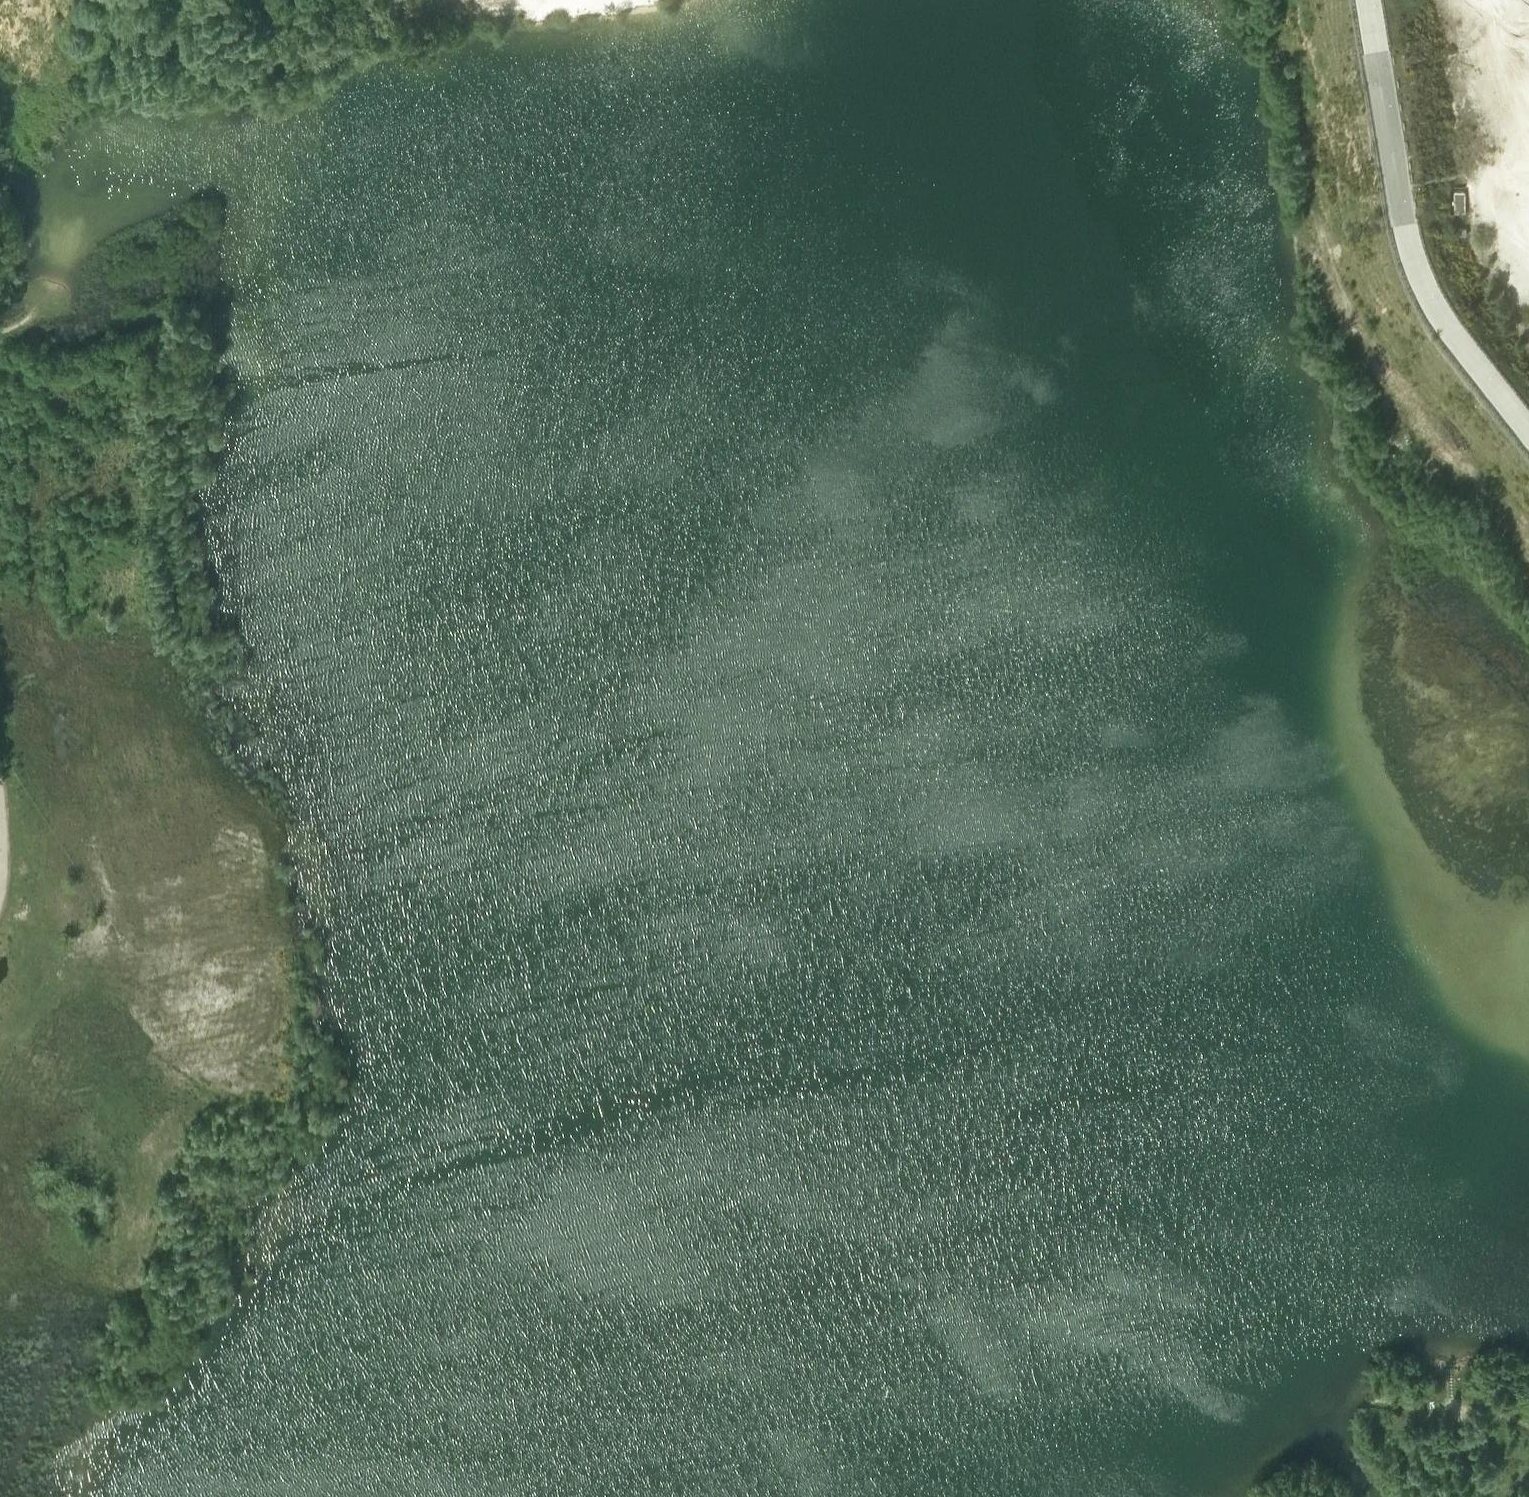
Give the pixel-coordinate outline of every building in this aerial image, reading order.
[(1466,191),(1455,191),(1455,212),(1467,212),(1466,191)]
